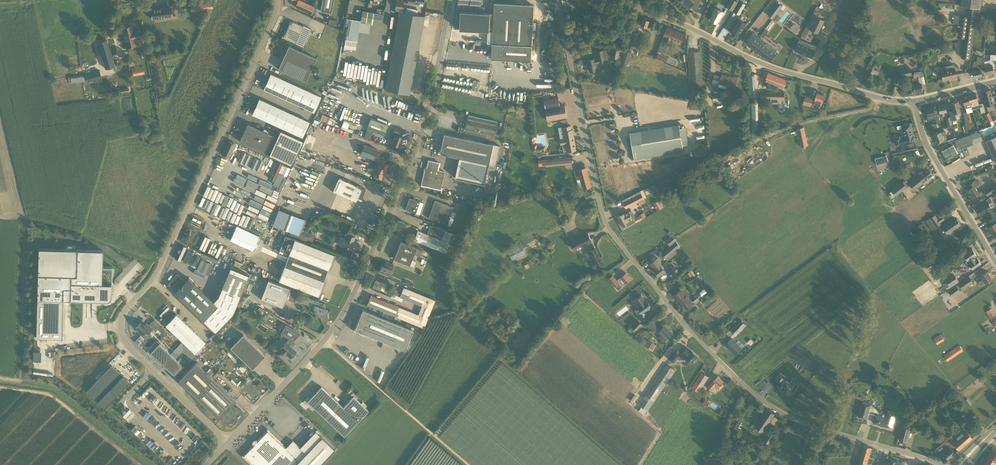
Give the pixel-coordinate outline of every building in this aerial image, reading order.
[(295,6),(311,13),(314,7),(299,0),(294,0),(295,6)] [(334,0),(322,0),(320,10),(331,13),(334,0)] [(689,8),(690,7),(697,10),(701,0),(680,0),(689,8)] [(730,2),(727,7),(733,10),(738,2),(735,0),(731,0),(730,2)] [(982,0),(961,0),(960,5),(960,6),(968,7),(962,58),(969,59),(976,8),(980,8),(982,0)] [(403,9),(404,2),(396,1),(395,8),(403,9)] [(741,1),(737,6),(743,10),(746,4),(741,1)] [(191,12),(213,9),(212,2),(190,6),(191,12)] [(777,2),(771,10),(776,14),(782,6),(777,2)] [(531,61),(534,5),(514,4),(496,3),(494,3),(494,14),(490,13),(461,12),(460,30),(489,31),(493,31),(492,43),(492,44),(491,59),(531,61)] [(152,19),(172,16),(171,8),(151,10),(152,19)] [(715,8),(714,10),(712,14),(713,14),(710,20),(717,23),(719,18),(720,18),(723,12),(715,8)] [(380,26),(382,14),(362,10),(361,18),(360,22),(380,26)] [(410,94),(416,60),(418,60),(419,51),(418,51),(421,34),(424,16),(400,12),(385,90),(410,94)] [(825,20),(817,17),(811,30),(818,33),(825,20)] [(646,27),(649,20),(644,18),(642,21),(638,20),(637,24),(635,23),(633,28),(637,30),(639,24),(646,27)] [(737,37),(739,33),(740,33),(746,24),(739,19),(733,29),(734,29),(732,33),(737,37)] [(296,43),(303,27),(293,22),(289,24),(283,38),(296,43)] [(797,34),(801,29),(795,23),(790,28),(797,34)] [(133,31),(131,26),(122,28),(125,38),(139,34),(137,30),(133,31)] [(681,43),(685,34),(667,27),(664,36),(666,37),(664,41),(670,43),(671,39),(681,43)] [(632,50),(638,34),(632,32),(626,48),(632,50)] [(753,33),(745,43),(769,61),(774,54),(764,46),(766,43),(753,33)] [(127,48),(136,45),(135,39),(139,38),(139,34),(125,38),(127,48)] [(109,38),(100,40),(107,67),(116,65),(109,38)] [(812,58),(816,50),(801,44),(802,41),(798,39),(793,49),(812,58)] [(316,59),(289,46),(288,47),(289,47),(285,55),(284,55),(278,69),(306,82),(316,59)] [(619,58),(620,50),(613,49),(612,57),(619,58)] [(626,67),(631,52),(625,50),(620,65),(626,67)] [(692,92),(703,91),(700,51),(688,52),(692,92)] [(599,63),(605,62),(603,53),(597,54),(598,59),(596,59),(587,60),(590,72),(598,70),(597,64),(599,63)] [(973,71),(975,77),(982,75),(980,69),(981,69),(980,65),(982,58),(978,56),(975,67),(972,67),(973,71)] [(988,65),(987,61),(985,62),(986,66),(985,66),(987,74),(994,72),(992,65),(988,65)] [(957,78),(955,68),(954,64),(940,68),(940,70),(938,71),(937,73),(938,75),(939,77),(941,77),(942,77),(943,80),(952,77),(953,79),(957,78)] [(145,74),(143,67),(134,68),(131,68),(133,76),(145,74)] [(99,71),(85,74),(87,82),(98,79),(101,78),(99,71)] [(914,78),(912,78),(915,91),(923,89),(920,77),(924,76),(923,71),(919,72),(919,73),(913,74),(914,78)] [(783,88),(786,80),(768,73),(768,74),(764,72),(761,78),(765,79),(764,82),(770,84),(771,83),(783,88)] [(314,112),(321,96),(270,73),(263,89),(314,112)] [(737,85),(736,85),(738,78),(734,76),(734,78),(730,77),(725,75),(725,76),(721,75),(721,77),(714,75),(711,85),(718,87),(719,84),(736,88),(737,85)] [(995,109),(991,97),(992,96),(990,89),(982,91),(986,106),(988,111),(995,109)] [(823,102),(824,95),(816,93),(815,99),(813,98),(805,96),(803,104),(810,106),(811,103),(821,106),(823,102)] [(970,103),(971,106),(974,105),(979,104),(976,94),(968,96),(970,103)] [(971,107),(971,106),(970,103),(968,96),(962,97),(964,105),(965,108),(971,107)] [(302,137),(310,121),(259,98),(252,114),(302,137)] [(949,108),(951,116),(952,121),(957,120),(955,112),(960,111),(958,101),(957,101),(957,100),(953,101),(954,102),(953,102),(953,104),(951,104),(952,107),(949,108)] [(945,115),(944,112),(946,111),(945,104),(938,106),(940,112),(941,116),(945,115)] [(547,120),(566,117),(567,117),(565,105),(545,109),(547,120)] [(928,120),(936,118),(935,114),(933,107),(926,109),(928,116),(927,116),(928,120)] [(320,120),(333,124),(334,118),(322,114),(320,120)] [(500,137),(502,127),(496,126),(497,122),(468,115),(465,130),(500,137)] [(383,135),(384,132),(387,125),(371,119),(367,129),(383,135)] [(341,128),(351,132),(352,130),(348,129),(350,122),(344,120),(341,128)] [(269,155),(278,137),(276,136),(248,123),(243,133),(243,134),(243,135),(240,141),(244,144),(269,155)] [(907,144),(916,141),(914,136),(913,136),(912,129),(911,123),(902,126),(906,137),(901,139),(900,136),(895,138),(897,145),(907,142),(907,144)] [(572,130),(571,125),(567,126),(567,124),(562,125),(562,126),(558,127),(559,132),(564,132),(565,139),(560,139),(561,145),(563,145),(564,152),(567,151),(576,150),(573,129),(572,130)] [(684,151),(683,145),(680,129),(679,124),(630,132),(635,159),(684,151)] [(391,126),(384,142),(398,147),(404,131),(391,126)] [(801,146),(807,145),(803,127),(797,128),(801,146)] [(279,129),(276,136),(278,137),(269,155),(290,165),(302,139),(279,129)] [(946,134),(944,131),(941,132),(940,132),(934,134),(937,142),(943,139),(944,143),(948,142),(956,138),(955,135),(944,139),(942,136),(946,134)] [(958,149),(982,140),(979,131),(955,140),(955,139),(949,142),(941,147),(942,147),(944,150),(942,151),(946,157),(951,154),(952,156),(957,153),(955,149),(958,148),(958,149)] [(489,164),(494,144),(444,134),(440,154),(460,158),(489,164)] [(986,141),(995,163),(995,136),(986,141)] [(222,155),(229,159),(236,145),(229,141),(222,155)] [(374,160),(378,150),(363,145),(360,154),(374,160)] [(253,163),(257,152),(249,149),(240,146),(236,156),(253,163)] [(496,165),(499,151),(493,149),(489,164),(496,165)] [(886,155),(875,159),(877,165),(888,161),(886,155)] [(258,166),(262,168),(266,158),(262,156),(258,166)] [(548,165),(573,163),(572,157),(547,159),(548,165)] [(485,185),(489,164),(460,158),(455,178),(485,185)] [(445,171),(438,170),(439,163),(428,160),(427,168),(427,170),(424,169),(421,185),(441,189),(445,171)] [(287,176),(291,167),(277,162),(271,179),(275,181),(278,173),(287,176)] [(387,169),(388,164),(381,162),(379,166),(377,165),(374,176),(381,179),(386,168),(387,169)] [(725,174),(732,170),(728,163),(726,164),(727,167),(723,169),(725,174)] [(577,166),(579,173),(579,175),(575,176),(576,180),(577,180),(580,179),(581,183),(583,189),(592,186),(586,167),(585,164),(577,166)] [(715,164),(709,167),(711,172),(718,169),(715,164)] [(933,175),(925,165),(920,168),(923,171),(920,174),(918,172),(914,175),(916,178),(918,177),(919,179),(920,179),(923,183),(933,175)] [(916,178),(914,175),(909,179),(912,182),(910,184),(914,190),(923,183),(920,179),(919,179),(918,177),(916,178)] [(276,190),(280,192),(287,178),(283,176),(276,190)] [(361,199),(365,189),(362,188),(339,177),(332,191),(356,202),(358,197),(361,199)] [(978,192),(975,187),(979,184),(976,180),(972,182),(973,182),(967,186),(969,188),(967,190),(968,193),(969,192),(970,195),(969,195),(970,196),(972,199),(977,196),(983,192),(982,190),(978,192)] [(896,196),(907,187),(906,186),(903,182),(892,190),(896,196)] [(993,186),(987,190),(990,194),(995,191),(995,190),(995,187),(995,185),(993,186)] [(255,187),(253,190),(264,195),(266,192),(255,187)] [(219,202),(223,192),(215,189),(211,199),(219,202)] [(229,193),(224,203),(229,205),(233,195),(229,193)] [(248,203),(258,207),(262,199),(252,194),(248,203)] [(626,208),(644,199),(641,194),(623,203),(626,208)] [(258,213),(269,218),(277,199),(266,195),(258,213)] [(202,196),(198,206),(220,215),(219,216),(232,222),(236,212),(228,209),(228,208),(223,206),(224,205),(219,203),(202,196)] [(473,204),(475,198),(468,196),(466,201),(473,204)] [(238,210),(242,200),(234,197),(229,206),(238,210)] [(995,214),(991,208),(995,206),(990,197),(986,200),(987,202),(977,208),(981,214),(984,213),(984,212),(985,211),(989,217),(995,214)] [(415,213),(416,213),(417,209),(420,202),(409,198),(405,210),(415,213)] [(657,210),(662,208),(659,200),(654,203),(657,210)] [(452,223),(448,222),(453,207),(435,201),(428,218),(447,225),(451,226),(452,223)] [(291,232),(299,235),(301,229),(305,219),(278,209),(272,224),(290,231),(291,232)] [(632,219),(629,212),(623,214),(618,217),(622,224),(625,223),(627,226),(636,222),(634,218),(632,219)] [(241,215),(237,224),(244,227),(248,218),(241,215)] [(252,226),(264,231),(267,223),(256,218),(252,226)] [(960,224),(956,218),(953,221),(952,219),(946,223),(948,225),(944,228),(948,233),(960,224)] [(936,227),(941,224),(938,219),(932,222),(936,227)] [(402,233),(406,224),(397,221),(393,229),(402,233)] [(457,236),(435,227),(431,225),(427,234),(417,230),(414,240),(449,254),(457,236)] [(291,232),(290,234),(312,243),(313,238),(311,237),(312,234),(303,230),(301,229),(299,235),(291,232)] [(353,241),(355,237),(348,234),(346,238),(344,237),(340,245),(345,247),(350,250),(350,249),(354,250),(356,245),(355,244),(356,242),(353,241)] [(574,249),(591,240),(588,234),(570,243),(574,249)] [(208,252),(214,239),(208,236),(203,249),(208,252)] [(330,269),(335,256),(334,255),(306,244),(285,236),(280,250),(289,254),(285,266),(284,266),(279,281),(317,295),(318,296),(318,295),(320,296),(325,282),(324,282),(324,281),(328,269),(329,269),(330,269)] [(670,246),(676,241),(672,236),(665,241),(670,246)] [(410,265),(414,254),(416,247),(401,241),(394,259),(410,265)] [(665,258),(680,246),(676,242),(662,254),(665,258)] [(518,244),(507,249),(514,262),(524,257),(518,244)] [(189,245),(184,255),(196,261),(201,251),(189,245)] [(597,266),(603,263),(600,257),(596,248),(589,251),(594,260),(590,262),(593,267),(597,265),(597,266)] [(969,263),(973,269),(981,263),(977,258),(977,259),(974,256),(977,254),(972,248),(964,254),(964,255),(961,257),(964,262),(967,259),(970,263),(969,263)] [(39,251),(38,300),(37,337),(63,337),(63,300),(108,301),(109,301),(110,301),(111,300),(112,299),(113,298),(113,297),(113,296),(113,284),(102,283),(103,252),(66,251),(39,251)] [(925,252),(918,256),(926,267),(932,263),(925,252)] [(208,253),(201,264),(206,266),(212,255),(208,253)] [(214,256),(208,265),(212,268),(218,259),(214,256)] [(655,270),(661,266),(660,264),(661,263),(657,258),(650,264),(655,270)] [(222,270),(229,277),(232,274),(235,276),(239,272),(225,259),(215,270),(219,273),(222,270)] [(382,264),(379,272),(388,275),(391,268),(392,269),(394,264),(386,261),(384,265),(382,264)] [(663,275),(666,272),(661,266),(655,270),(655,271),(659,276),(662,273),(663,275)] [(673,277),(679,272),(675,266),(668,272),(673,277)] [(689,278),(695,274),(692,270),(686,274),(689,278)] [(986,283),(992,279),(987,272),(982,275),(984,279),(979,282),(981,286),(986,282),(986,283)] [(625,283),(631,279),(626,273),(620,277),(625,283)] [(619,283),(617,280),(613,275),(608,279),(615,287),(619,283)] [(947,281),(951,287),(959,281),(955,276),(947,281)] [(963,289),(973,283),(969,277),(959,284),(963,289)] [(168,285),(171,288),(178,281),(175,278),(168,285)] [(204,320),(218,306),(189,278),(175,293),(204,320)] [(380,290),(383,282),(376,279),(373,287),(380,290)] [(231,284),(227,292),(240,297),(245,284),(235,280),(233,285),(231,284)] [(298,295),(289,291),(274,285),(267,301),(283,307),(287,299),(295,302),(295,301),(297,300),(298,298),(297,296),(298,295)] [(681,288),(678,285),(671,291),(686,310),(694,304),(687,296),(689,295),(683,287),(681,288)] [(961,291),(957,285),(949,290),(953,296),(961,291)] [(429,316),(435,300),(404,287),(400,297),(422,306),(419,315),(371,296),(368,305),(383,312),(393,316),(424,328),(429,316)] [(695,303),(700,298),(697,294),(691,299),(695,303)] [(647,303),(641,295),(639,297),(636,300),(640,306),(638,307),(642,313),(651,307),(648,302),(647,303)] [(326,309),(324,304),(321,303),(305,296),(302,303),(314,307),(316,314),(320,316),(327,312),(328,310),(326,309)] [(990,308),(985,311),(990,318),(995,315),(990,308)] [(405,328),(363,310),(360,317),(359,316),(353,331),(365,336),(365,334),(405,350),(413,331),(405,328)] [(218,323),(216,321),(224,313),(221,311),(208,326),(212,329),(218,323)] [(195,353),(205,342),(176,314),(166,325),(171,330),(195,353)] [(232,314),(214,332),(216,334),(234,316),(232,314)] [(161,325),(155,319),(149,325),(147,324),(145,326),(144,326),(141,323),(136,328),(139,331),(138,332),(141,335),(145,332),(147,334),(152,329),(155,332),(161,325)] [(736,335),(746,326),(740,320),(731,330),(736,335)] [(634,323),(630,326),(637,332),(643,325),(640,322),(637,325),(634,323)] [(654,331),(658,326),(654,322),(649,326),(654,331)] [(294,341),(298,332),(286,325),(281,334),(289,339),(294,341)] [(658,332),(660,334),(660,335),(660,336),(659,338),(665,344),(669,340),(668,339),(673,333),(665,325),(658,332)] [(252,369),(265,356),(243,334),(230,348),(252,369)] [(937,344),(944,340),(940,334),(934,338),(937,344)] [(294,344),(294,343),(294,342),(294,341),(289,339),(284,344),(283,344),(282,344),(282,345),(282,346),(282,347),(278,350),(285,356),(287,354),(291,358),(296,352),(291,347),(294,344)] [(736,355),(741,349),(731,339),(725,344),(736,355)] [(651,350),(654,344),(648,340),(645,346),(651,350)] [(182,342),(174,350),(179,355),(183,351),(192,360),(196,355),(182,342)] [(173,351),(170,354),(159,343),(154,349),(151,352),(173,373),(181,364),(184,361),(180,358),(177,361),(175,358),(178,355),(173,351)] [(947,361),(963,350),(959,345),(943,356),(947,361)] [(692,353),(687,348),(682,353),(685,357),(684,358),(691,364),(693,361),(694,362),(696,360),(695,359),(698,356),(693,352),(692,353)] [(674,362),(680,356),(676,352),(670,359),(674,362)] [(218,419),(236,400),(196,362),(179,379),(178,380),(202,403),(218,419)] [(889,363),(885,367),(890,372),(894,367),(889,363)] [(86,391),(104,408),(129,381),(111,364),(86,391)] [(648,411),(674,373),(664,367),(639,405),(648,411)] [(702,386),(708,377),(701,372),(695,382),(702,386)] [(780,389),(781,390),(788,394),(790,390),(794,393),(794,391),(795,392),(796,390),(796,389),(797,388),(786,381),(783,379),(785,377),(780,373),(775,380),(780,384),(781,383),(783,385),(780,389)] [(719,390),(724,385),(722,383),(724,381),(718,375),(714,379),(714,380),(707,387),(711,391),(715,386),(719,390)] [(936,397),(944,391),(940,386),(932,392),(936,397)] [(343,407),(321,387),(310,399),(308,397),(303,402),(313,411),(315,408),(344,436),(368,410),(353,396),(343,407)] [(866,419),(870,404),(862,402),(858,417),(866,419)] [(763,432),(775,414),(768,409),(756,427),(763,432)] [(891,428),(895,414),(887,411),(884,418),(876,416),(874,423),(891,428)] [(140,431),(137,428),(135,426),(131,430),(133,432),(136,435),(139,437),(142,433),(140,431)] [(907,441),(910,429),(902,427),(899,439),(907,441)] [(322,437),(306,453),(300,447),(293,440),(286,448),(268,430),(257,441),(256,439),(255,440),(256,440),(252,443),(254,445),(244,456),(253,464),(320,464),(335,449),(322,437)] [(958,450),(972,438),(965,430),(962,433),(964,434),(958,440),(956,438),(956,437),(955,438),(952,435),(948,438),(958,450)] [(770,431),(765,440),(770,443),(775,434),(770,431)] [(948,459),(955,453),(948,445),(940,452),(943,456),(945,455),(948,459)] [(871,448),(863,446),(862,449),(857,464),(866,464),(871,448)] [(993,449),(983,464),(995,464),(995,451),(993,449)]
